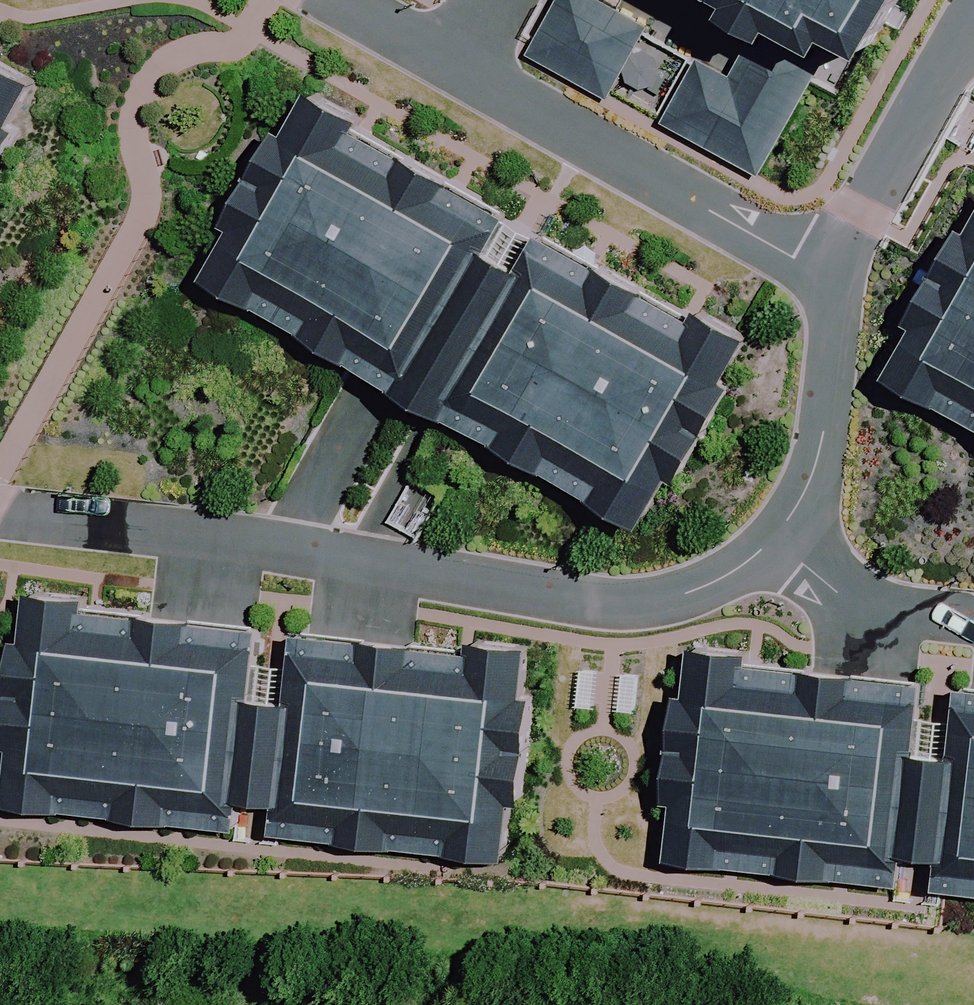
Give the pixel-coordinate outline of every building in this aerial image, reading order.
[(612,0),(556,0),(529,49),(610,94),(651,21),(612,0)] [(744,3),(772,18),(785,25),(791,14),(836,39),(845,24),(882,44),(906,0),(746,0),(744,3)] [(696,59),(660,124),(757,179),(822,63),(836,39),(791,14),(785,25),(772,18),(729,78),(696,59)] [(16,133),(7,128),(29,88),(0,72),(0,161),(16,133)] [(238,223),(212,272),(654,514),(756,331),(707,304),(701,315),(649,287),(651,284),(610,261),(608,264),(550,232),(533,262),(497,243),(515,210),(360,125),(367,114),(317,86),(294,128),(285,123),(231,219),(238,223)] [(898,368),(973,410),(973,231),(967,227),(917,315),(926,320),(898,368)] [(20,746),(14,801),(245,826),(248,798),(264,800),(275,698),(260,696),(268,627),(93,608),(94,596),(36,589),(31,639),(21,638),(9,745),(20,746)] [(283,802),(280,830),(513,856),(519,797),(531,799),(542,694),(532,693),(537,645),(480,639),(479,651),(304,632),(296,700),(275,698),(264,800),(283,802)] [(682,851),(973,882),(973,686),(966,685),(959,754),(921,750),(928,681),(754,663),(756,649),(704,644),(698,696),(688,695),(678,796),(688,797),(682,851)]
